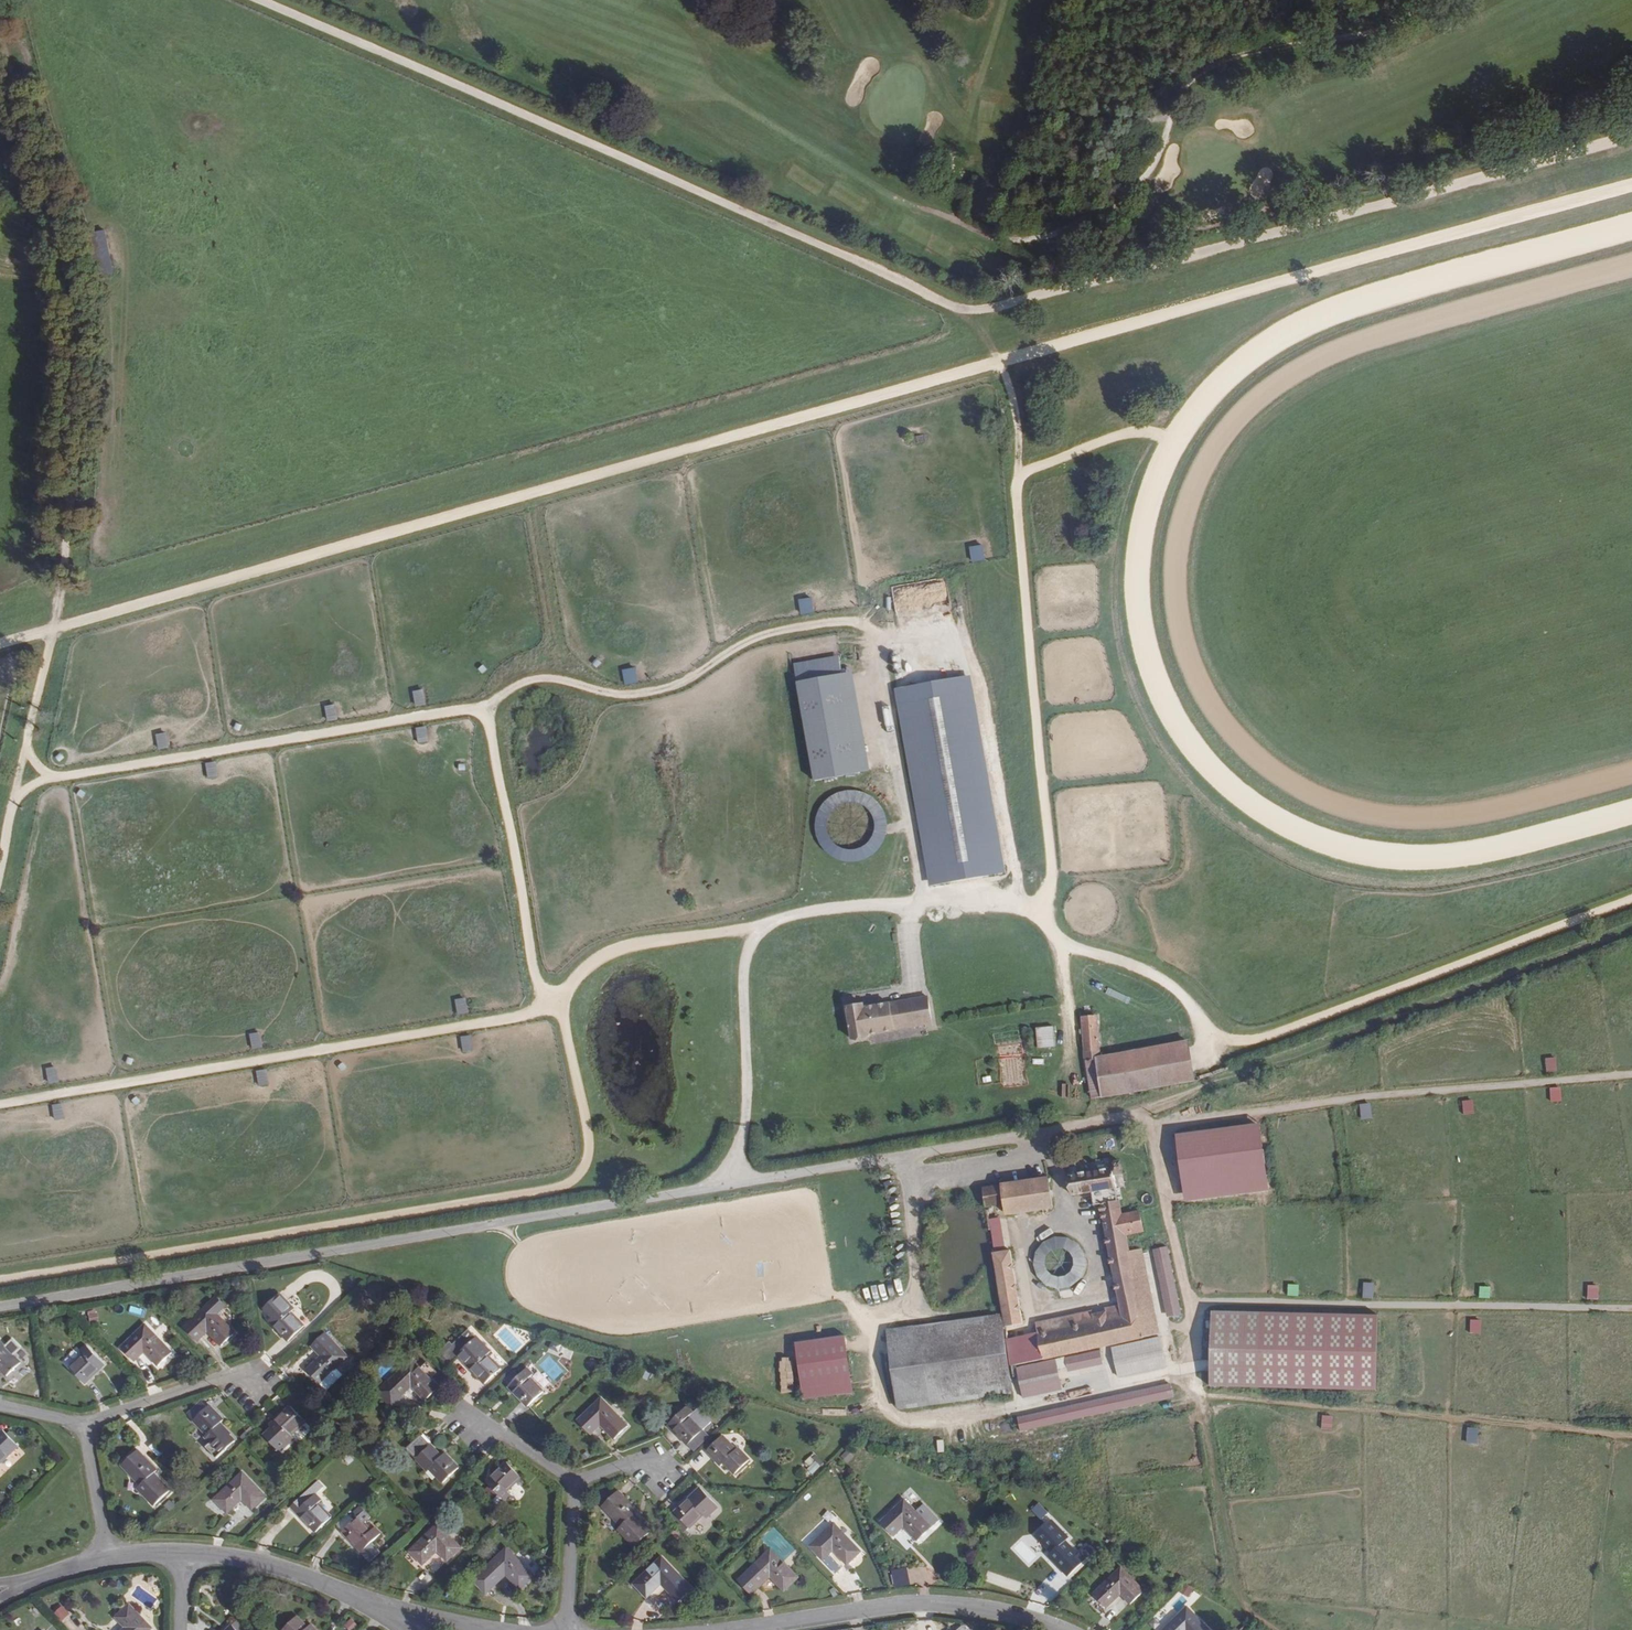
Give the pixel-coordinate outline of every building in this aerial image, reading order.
[(981,544),(967,546),(970,562),(983,560),(981,544)] [(798,598),(799,614),(812,612),(810,596),(798,598)] [(866,773),(852,671),(841,673),(839,656),(792,662),(808,780),(866,773)] [(634,667),(621,668),(623,684),(636,682),(634,667)] [(897,690),(930,886),(1006,873),(973,677),(897,690)] [(421,689),(411,690),(414,706),(424,704),(421,689)] [(334,704),(323,705),(325,720),(336,719),(334,704)] [(425,727),(414,728),(416,742),(427,741),(425,727)] [(156,748),(167,747),(165,731),(154,733),(156,748)] [(215,762),(205,762),(205,778),(216,777),(215,762)] [(842,865),(893,839),(866,786),(841,798),(846,807),(835,812),(838,818),(822,826),(842,865)] [(453,1000),(456,1015),(466,1013),(464,998),(453,1000)] [(888,1012),(926,1003),(925,1000),(862,1015),(861,1011),(845,1014),(852,1047),(858,1045),(868,1043),(868,1040),(893,1035),(888,1012)] [(925,1030),(931,1029),(926,1003),(888,1012),(893,1035),(925,1028),(925,1030)] [(1096,1020),(1080,1021),(1084,1067),(1101,1065),(1096,1020)] [(1036,1048),(1054,1046),(1052,1026),(1034,1028),(1036,1048)] [(250,1049),(260,1048),(258,1033),(248,1034),(250,1049)] [(470,1035),(460,1037),(461,1052),(472,1051),(470,1035)] [(1152,1056),(1104,1062),(1105,1065),(1083,1067),(1086,1101),(1157,1093),(1193,1082),(1184,1044),(1152,1056)] [(1555,1057),(1544,1058),(1545,1073),(1556,1072),(1555,1057)] [(59,1067),(47,1069),(50,1084),(61,1082),(59,1067)] [(266,1070),(255,1070),(256,1086),(266,1085),(266,1070)] [(1560,1087),(1549,1088),(1549,1102),(1561,1102),(1560,1087)] [(1463,1115),(1473,1114),(1472,1100),(1461,1101),(1463,1115)] [(1369,1103),(1358,1105),(1360,1120),(1372,1118),(1369,1103)] [(56,1121),(67,1119),(65,1104),(54,1105),(56,1121)] [(1258,1124),(1173,1133),(1180,1202),(1266,1193),(1258,1124)] [(961,1165),(986,1162),(985,1155),(960,1159),(961,1165)] [(1069,1179),(1072,1201),(1093,1197),(1120,1193),(1118,1180),(1124,1179),(1121,1167),(1110,1169),(1110,1172),(1069,1179)] [(1050,1182),(1040,1185),(984,1194),(987,1211),(1004,1208),(1006,1218),(1055,1209),(1050,1182)] [(1104,1351),(1163,1338),(1147,1255),(1133,1257),(1130,1242),(1147,1238),(1143,1214),(1124,1218),(1120,1193),(1093,1197),(1096,1211),(1103,1210),(1122,1309),(1108,1312),(1108,1316),(1096,1318),(1095,1315),(1036,1327),(1038,1338),(1009,1344),(1014,1370),(1104,1351)] [(988,1218),(990,1246),(1002,1246),(1001,1218),(988,1218)] [(1089,1252),(1046,1234),(1028,1277),(1071,1295),(1089,1252)] [(1180,1314),(1166,1247),(1151,1250),(1165,1317),(1180,1314)] [(995,1257),(997,1274),(1004,1317),(1007,1332),(1024,1329),(1012,1254),(995,1257)] [(1362,1283),(1361,1298),(1373,1299),(1373,1283),(1362,1283)] [(1287,1284),(1286,1296),(1297,1297),(1298,1285),(1287,1284)] [(1598,1300),(1597,1285),(1586,1285),(1587,1300),(1598,1300)] [(1479,1286),(1478,1298),(1489,1299),(1490,1287),(1479,1286)] [(279,1295),(263,1310),(273,1320),(279,1326),(275,1329),(287,1342),(303,1328),(291,1315),(294,1311),(279,1295)] [(129,1306),(128,1311),(142,1315),(144,1310),(129,1306)] [(221,1346),(234,1333),(208,1306),(185,1328),(198,1341),(207,1332),(221,1346)] [(96,1310),(87,1311),(88,1322),(97,1321),(96,1310)] [(1007,1332),(1004,1317),(877,1338),(892,1418),(1017,1396),(1014,1370),(1009,1344),(1007,1332)] [(273,1320),(269,1324),(275,1329),(279,1326),(273,1320)] [(1268,1323),(1217,1320),(1213,1390),(1263,1394),(1268,1323)] [(1469,1320),(1469,1334),(1481,1334),(1481,1320),(1469,1320)] [(172,1353),(146,1325),(122,1347),(135,1361),(145,1352),(158,1366),(172,1353)] [(468,1360),(475,1368),(471,1371),(484,1384),(500,1369),(487,1356),(490,1353),(476,1338),(468,1330),(451,1347),(448,1344),(435,1357),(447,1369),(459,1358),(464,1364),(468,1360)] [(307,1370),(320,1384),(320,1383),(327,1390),(343,1375),(336,1368),(347,1357),(325,1334),(312,1347),(320,1357),(307,1370)] [(844,1338),(794,1344),(802,1402),(852,1395),(844,1338)] [(0,1342),(0,1371),(6,1377),(20,1363),(14,1356),(20,1349),(12,1340),(4,1346),(0,1342)] [(552,1342),(549,1349),(563,1353),(565,1347),(552,1342)] [(1164,1342),(1115,1351),(1121,1380),(1169,1371),(1164,1342)] [(80,1352),(83,1356),(70,1369),(85,1384),(98,1372),(95,1368),(101,1362),(86,1347),(80,1352)] [(763,1387),(763,1392),(794,1391),(793,1353),(749,1354),(750,1387),(763,1387)] [(1103,1354),(1069,1360),(1071,1370),(1105,1363),(1103,1354)] [(421,1369),(412,1360),(377,1392),(391,1407),(401,1398),(400,1398),(411,1387),(424,1400),(438,1387),(431,1379),(436,1373),(427,1364),(421,1369)] [(475,1368),(468,1360),(464,1364),(471,1371),(475,1368)] [(98,1372),(104,1366),(101,1362),(95,1368),(98,1372)] [(1059,1362),(1020,1370),(1025,1399),(1064,1391),(1059,1362)] [(1105,1363),(1071,1370),(1071,1374),(1106,1368),(1105,1363)] [(527,1407),(542,1393),(530,1379),(534,1376),(527,1369),(512,1384),(508,1387),(515,1394),(527,1407)] [(1018,1432),(1173,1399),(1170,1384),(1015,1417),(1018,1432)] [(613,1440),(628,1426),(601,1399),(578,1421),(591,1435),(600,1426),(613,1440)] [(202,1403),(189,1415),(194,1421),(207,1409),(202,1403)] [(222,1421),(209,1407),(207,1409),(194,1421),(207,1435),(205,1437),(210,1443),(205,1447),(216,1459),(235,1442),(229,1436),(230,1436),(219,1423),(222,1421)] [(280,1452),(294,1439),(290,1436),(304,1423),(289,1407),(276,1420),(279,1423),(273,1429),(265,1437),(280,1452)] [(688,1446),(703,1432),(690,1418),(693,1414),(687,1408),(672,1422),(678,1429),(675,1432),(688,1446)] [(1320,1415),(1320,1429),(1332,1430),(1332,1416),(1320,1415)] [(279,1423),(276,1420),(270,1425),(273,1429),(279,1423)] [(1465,1444),(1476,1445),(1478,1429),(1466,1428),(1465,1444)] [(3,1461),(17,1447),(2,1431),(0,1433),(0,1464),(3,1461)] [(694,1452),(710,1438),(703,1432),(688,1446),(694,1452)] [(243,1438),(247,1442),(253,1436),(249,1433),(243,1438)] [(458,1469),(444,1455),(441,1458),(420,1436),(406,1449),(427,1471),(429,1469),(443,1483),(458,1469)] [(722,1438),(707,1451),(721,1465),(724,1463),(735,1474),(749,1461),(737,1449),(736,1451),(722,1438)] [(163,1453),(156,1444),(151,1448),(159,1457),(163,1453)] [(839,1455),(845,1463),(852,1458),(846,1450),(839,1455)] [(152,1474),(155,1471),(137,1451),(122,1465),(141,1485),(138,1488),(154,1505),(169,1491),(152,1474)] [(811,1475),(823,1463),(812,1453),(800,1465),(811,1475)] [(354,1461),(347,1455),(343,1458),(349,1465),(354,1461)] [(9,1467),(3,1461),(0,1464),(0,1473),(1,1475),(9,1467)] [(506,1492),(520,1479),(505,1464),(491,1476),(495,1480),(488,1486),(503,1501),(509,1495),(506,1492)] [(251,1510),(265,1497),(242,1473),(214,1500),(228,1514),(242,1501),(251,1510)] [(291,1507),(315,1533),(330,1518),(317,1505),(321,1501),(316,1495),(323,1488),(318,1483),(291,1507)] [(717,1507),(704,1492),(692,1504),(689,1500),(676,1513),(690,1528),(703,1516),(706,1518),(717,1507)] [(617,1493),(602,1507),(620,1527),(618,1529),(635,1547),(649,1533),(632,1515),(636,1512),(617,1493)] [(916,1512),(904,1500),(881,1522),(894,1536),(904,1527),(916,1541),(939,1521),(924,1504),(916,1512)] [(676,1513),(670,1519),(683,1533),(689,1527),(676,1513)] [(342,1533),(355,1546),(358,1543),(372,1558),(385,1547),(377,1538),(380,1535),(374,1528),(370,1532),(358,1519),(342,1533)] [(1050,1556),(1069,1576),(1093,1554),(1087,1548),(1078,1556),(1066,1543),(1068,1540),(1051,1522),(1037,1536),(1053,1554),(1050,1556)] [(847,1566),(860,1553),(833,1524),(809,1547),(823,1561),(833,1552),(847,1566)] [(447,1562),(461,1548),(438,1525),(409,1552),(422,1566),(437,1552),(447,1562)] [(534,1577),(507,1549),(472,1581),(485,1594),(506,1576),(520,1590),(534,1577)] [(784,1592),(798,1578),(770,1551),(740,1581),(752,1594),(770,1578),(784,1592)] [(678,1603),(692,1589),(662,1557),(633,1585),(646,1598),(661,1585),(678,1603)] [(889,1573),(895,1587),(910,1581),(904,1567),(889,1573)] [(1141,1615),(1154,1602),(1121,1568),(1094,1594),(1106,1608),(1120,1594),(1141,1615)] [(1194,1591),(1185,1585),(1181,1591),(1190,1597),(1194,1591)] [(293,1600),(288,1604),(300,1616),(298,1618),(303,1624),(306,1621),(308,1619),(302,1614),(304,1611),(293,1600)] [(306,1621),(303,1624),(298,1618),(300,1616),(288,1604),(273,1619),(283,1629),(314,1629),(306,1621)] [(56,1612),(63,1621),(72,1614),(65,1605),(56,1612)] [(151,1629),(129,1605),(115,1618),(125,1628),(122,1629),(150,1629),(151,1629)] [(1187,1608),(1163,1629),(1207,1629),(1187,1608)] [(353,1621),(345,1629),(346,1629),(356,1629),(359,1627),(353,1621)]
